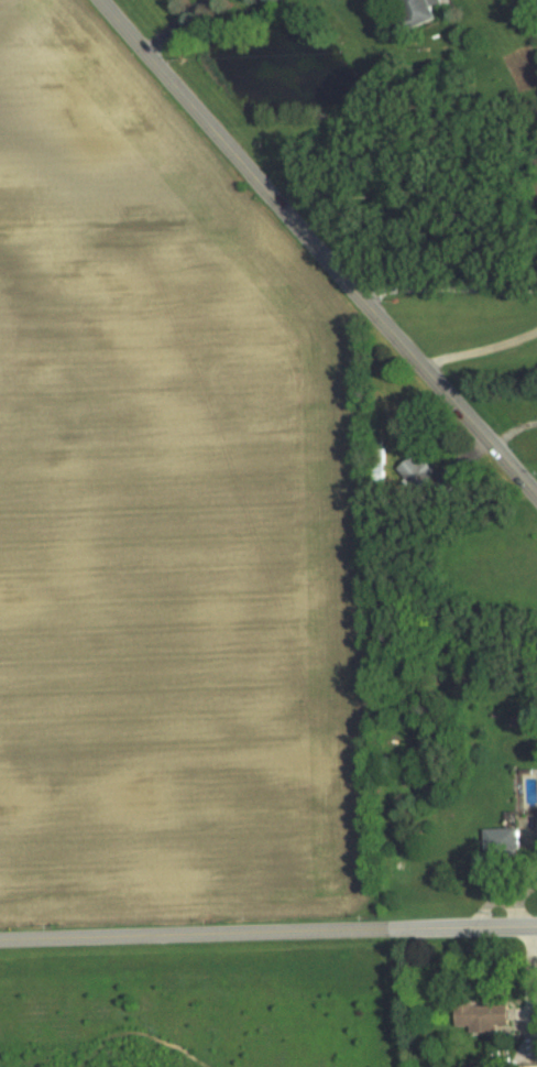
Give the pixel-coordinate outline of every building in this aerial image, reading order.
[(399,469),(420,490),(437,474),(417,453),(399,469)] [(486,852),(522,851),(522,829),(486,830),(486,852)] [(500,1025),(512,1025),(511,1005),(459,1007),(460,1034),(500,1032),(500,1025)]
